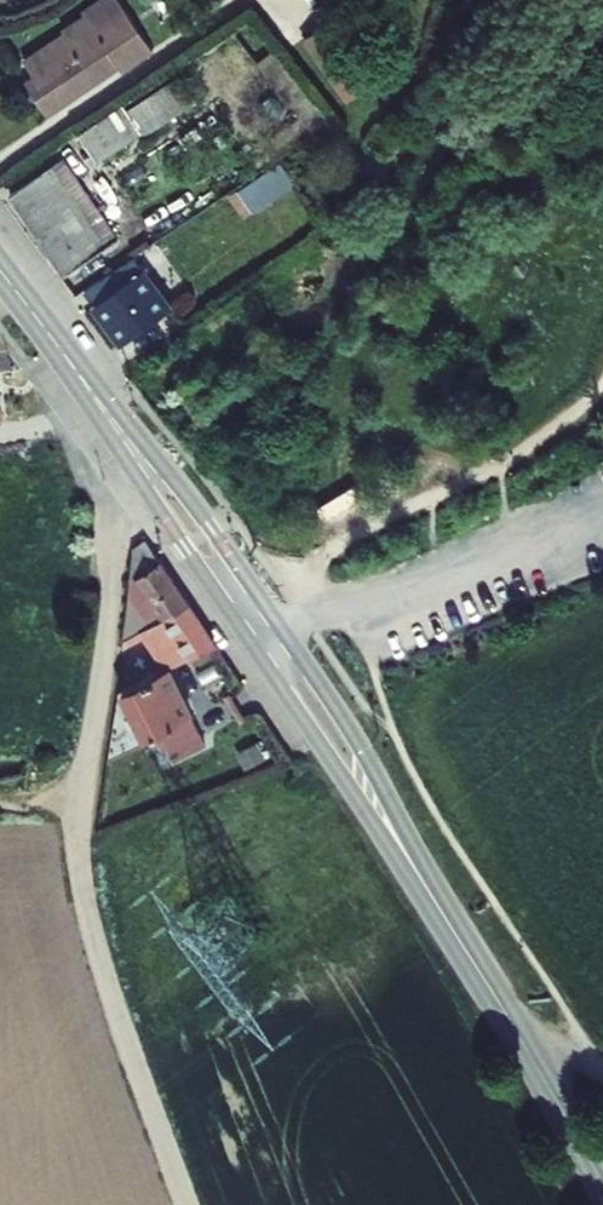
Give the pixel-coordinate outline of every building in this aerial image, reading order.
[(30,66),(50,95),(118,44),(121,49),(152,25),(134,0),(104,0),(90,10),(94,15),(75,28),(75,34),(30,66)] [(295,25),(278,37),(313,88),(330,76),(295,25)] [(99,112),(56,142),(68,161),(112,130),(99,112)] [(228,198),(244,221),(295,186),(280,163),(228,198)] [(0,197),(0,215),(22,244),(61,214),(30,174),(0,197)] [(91,226),(53,253),(88,311),(133,278),(91,226)] [(214,652),(155,543),(129,554),(124,646),(166,625),(173,646),(158,655),(167,678),(214,652)] [(167,678),(119,701),(149,749),(158,741),(169,756),(200,745),(167,678)]
